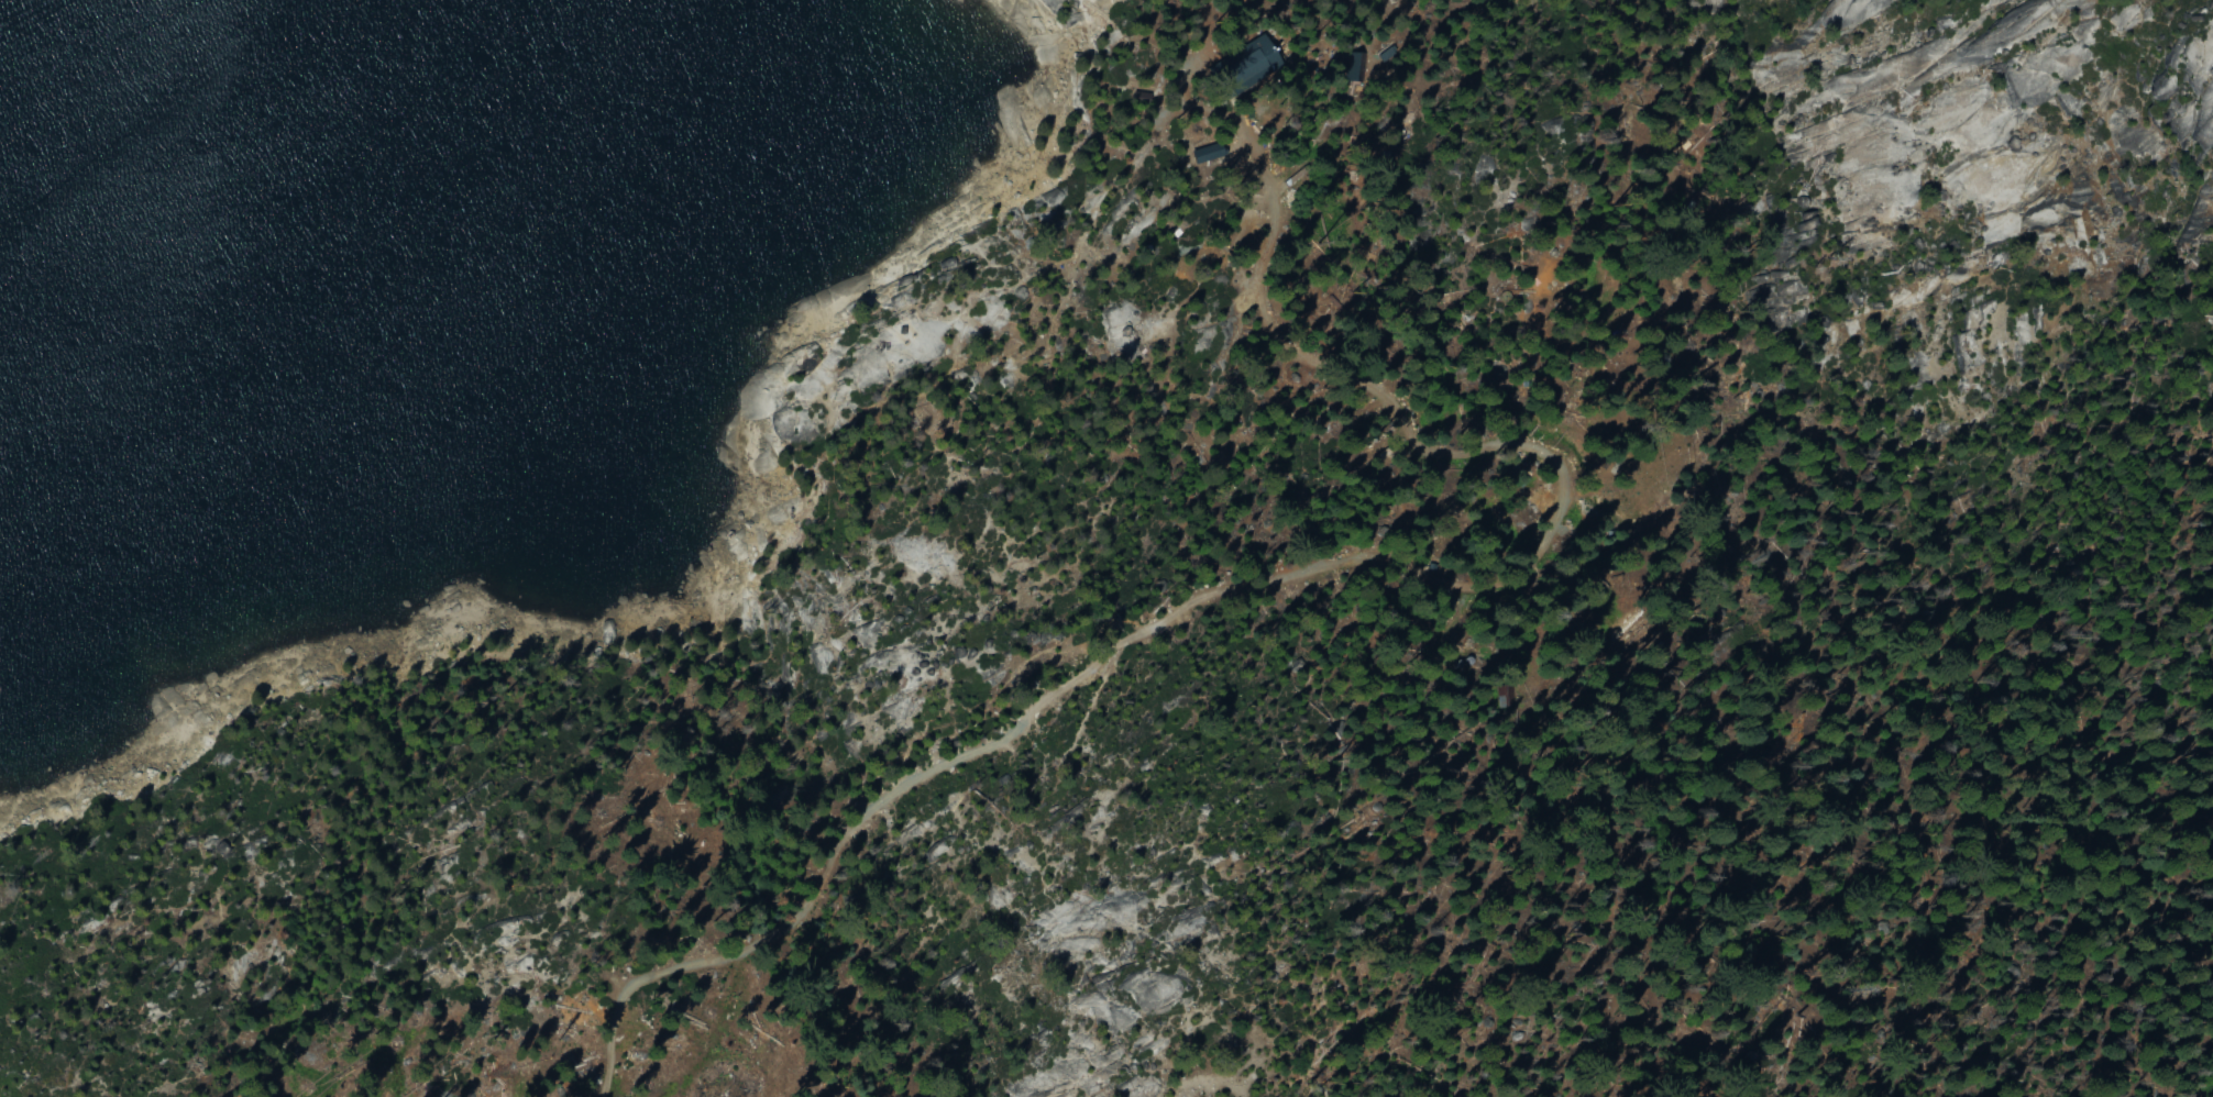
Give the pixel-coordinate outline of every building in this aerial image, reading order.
[(1203,68),(1258,33),(1278,63),(1222,98),(1203,68)] [(1213,159),(1210,145),(1186,149),(1189,163),(1213,159)]
